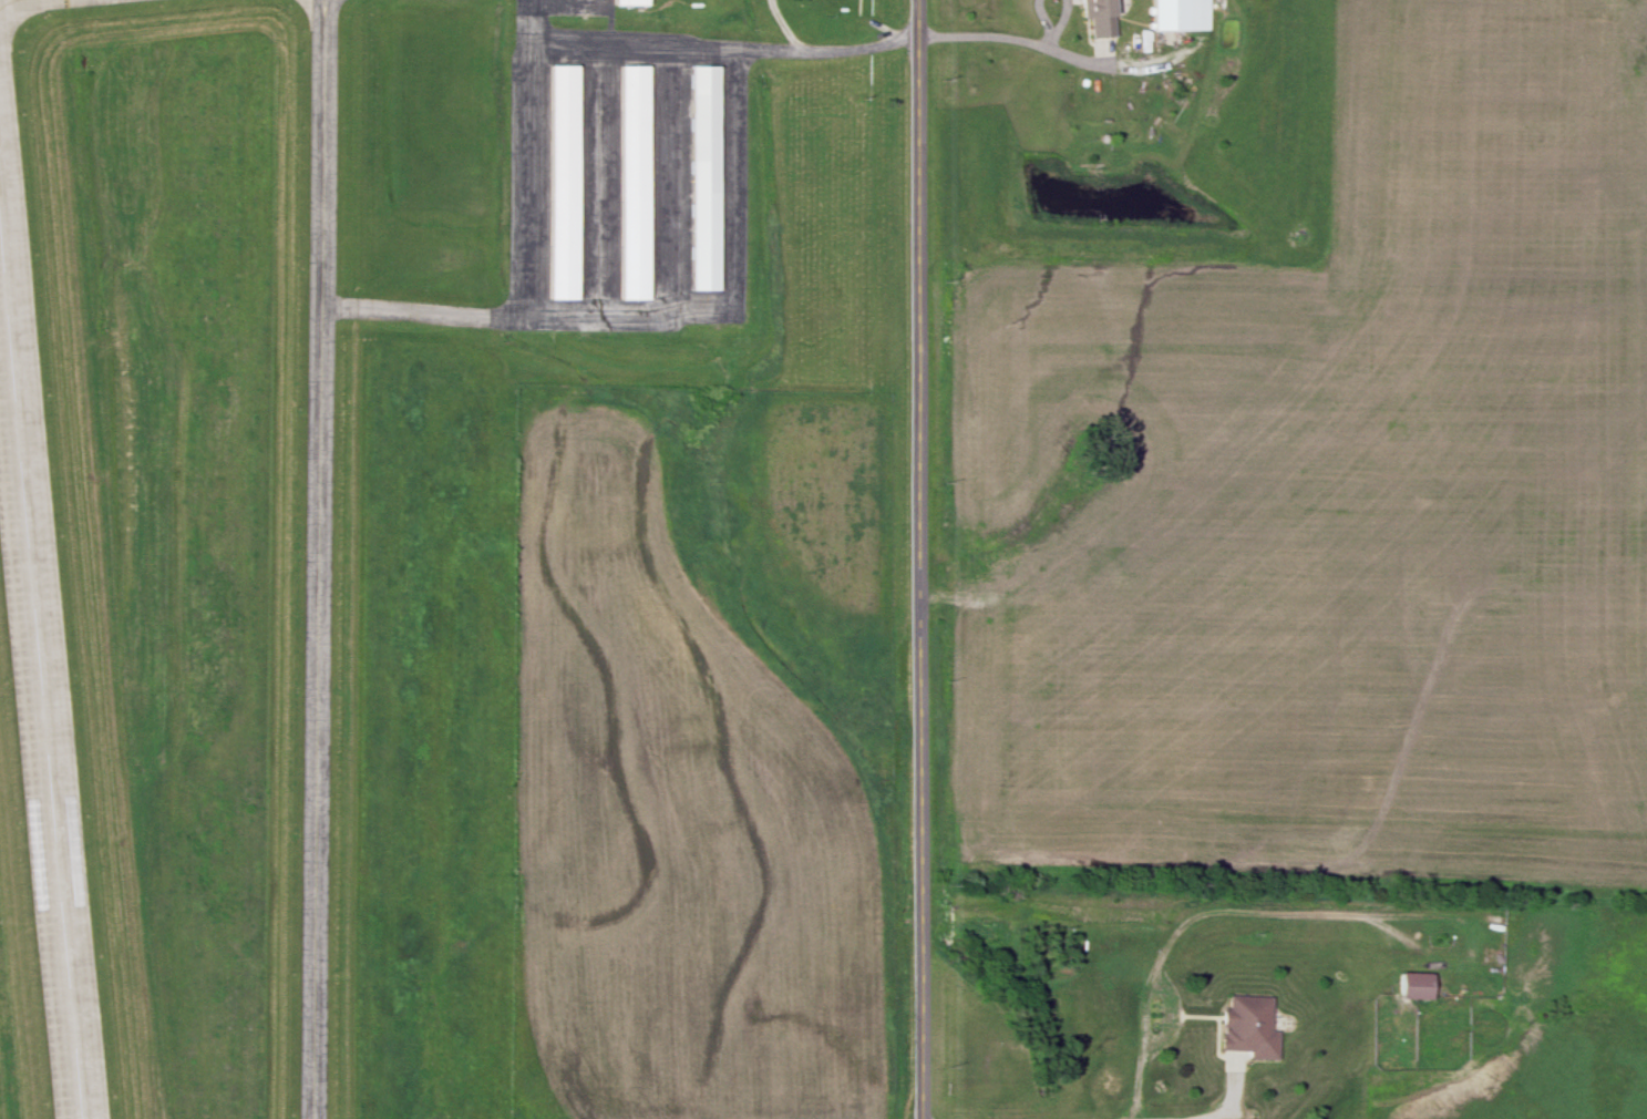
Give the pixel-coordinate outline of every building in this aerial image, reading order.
[(606,11),(606,0),(644,0),(644,11),(606,11)] [(1120,0),(1086,0),(1090,40),(1117,37),(1116,18),(1122,17),(1120,0)] [(1151,32),(1210,32),(1210,0),(1151,0),(1151,32)] [(547,69),(575,69),(572,302),(544,302),(547,69)] [(618,70),(647,70),(644,304),(615,304),(618,70)] [(686,70),(713,70),(710,297),(682,297),(686,70)] [(1435,975),(1404,975),(1404,1001),(1435,1001),(1435,975)] [(1226,1052),(1252,1053),(1252,1062),(1280,1063),(1280,1031),(1274,1031),(1274,998),(1227,998),(1226,1052)]
